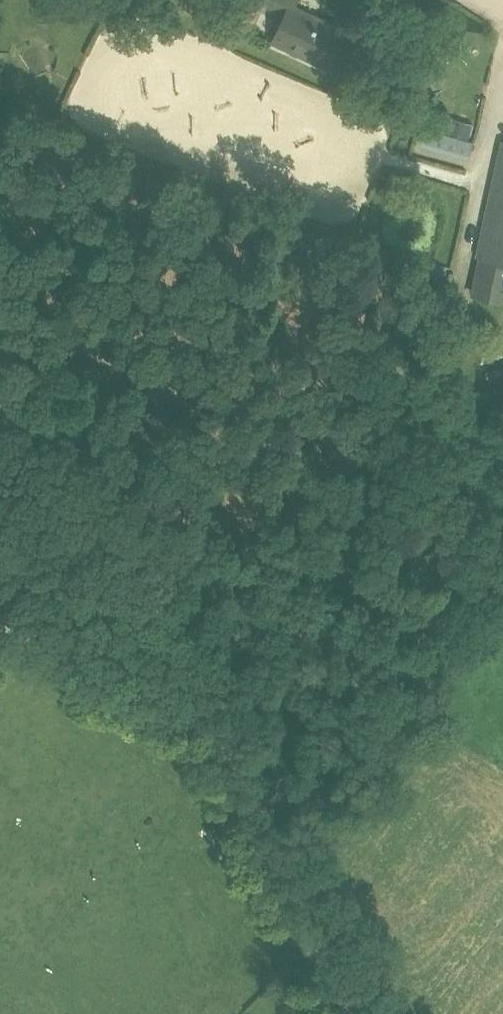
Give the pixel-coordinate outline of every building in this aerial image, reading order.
[(345,30),(295,7),(298,0),(264,0),(263,3),(286,14),(273,41),(328,67),(345,30)] [(421,146),(469,160),(475,142),(469,141),(474,123),(451,117),(446,134),(426,128),(421,146)] [(480,255),(472,293),(502,300),(502,140),(477,254),(480,255)]
